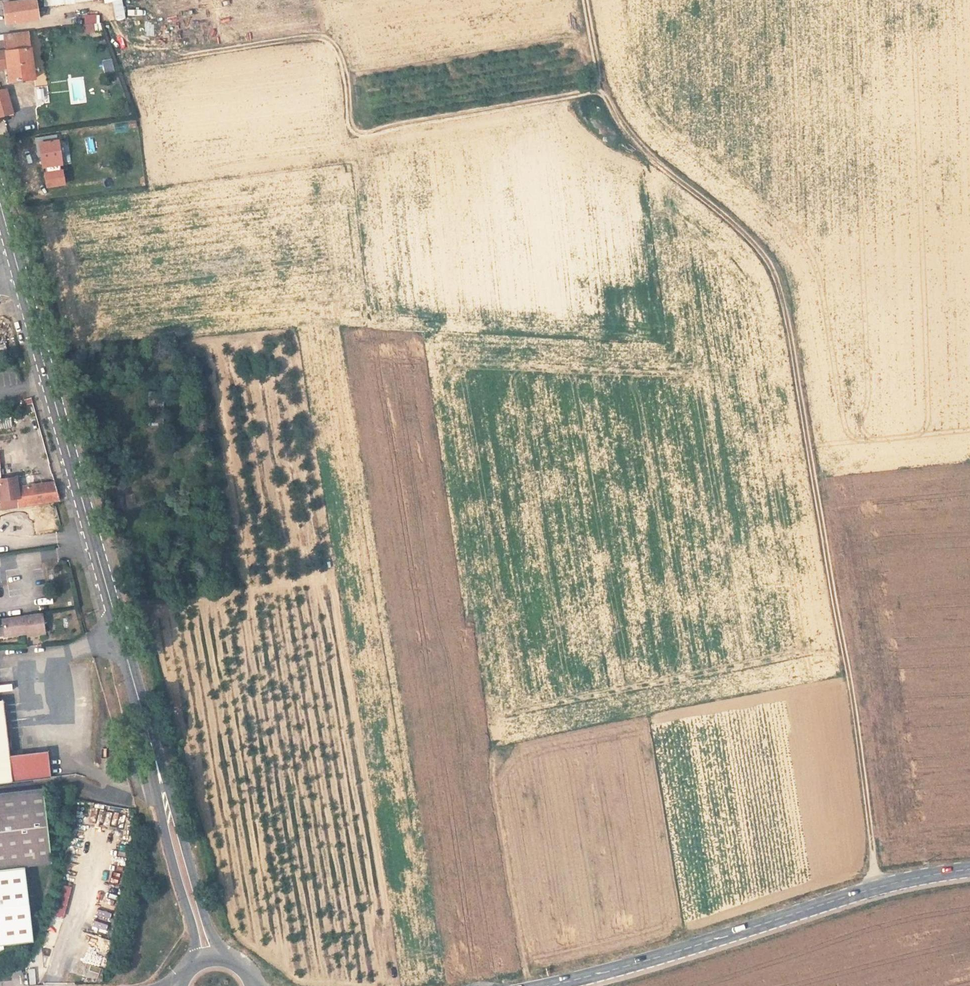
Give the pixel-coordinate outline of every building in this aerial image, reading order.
[(0,3),(5,26),(39,20),(36,0),(17,0),(0,3)] [(117,21),(126,19),(121,0),(103,0),(104,4),(112,2),(117,21)] [(84,15),(85,31),(101,31),(100,14),(84,15)] [(70,26),(68,16),(61,16),(52,18),(54,29),(70,26)] [(45,42),(42,22),(9,27),(14,47),(45,42)] [(90,48),(104,48),(104,32),(90,32),(90,48)] [(101,61),(104,74),(114,72),(111,58),(101,61)] [(11,65),(0,67),(0,78),(28,73),(37,72),(35,62),(11,65)] [(41,71),(37,72),(28,73),(0,78),(0,94),(16,92),(18,106),(46,102),(41,71)] [(16,114),(0,117),(0,122),(5,139),(6,142),(14,141),(24,139),(16,114)] [(76,190),(72,165),(62,167),(61,158),(48,160),(49,170),(53,170),(56,193),(76,190)] [(11,429),(11,419),(0,419),(0,428),(11,429)] [(15,487),(14,478),(2,480),(2,482),(0,482),(0,490),(15,487)] [(15,487),(0,490),(0,506),(0,508),(57,498),(52,481),(15,487)] [(41,610),(0,616),(2,628),(10,628),(10,634),(20,632),(21,630),(26,630),(27,634),(44,631),(41,610)] [(43,777),(40,751),(3,755),(0,729),(0,782),(43,777)] [(37,788),(0,792),(0,946),(26,943),(17,866),(45,863),(37,788)] [(63,918),(71,887),(61,884),(52,915),(63,918)] [(91,965),(87,973),(97,977),(100,969),(91,965)] [(27,970),(30,984),(36,982),(33,968),(27,970)]
